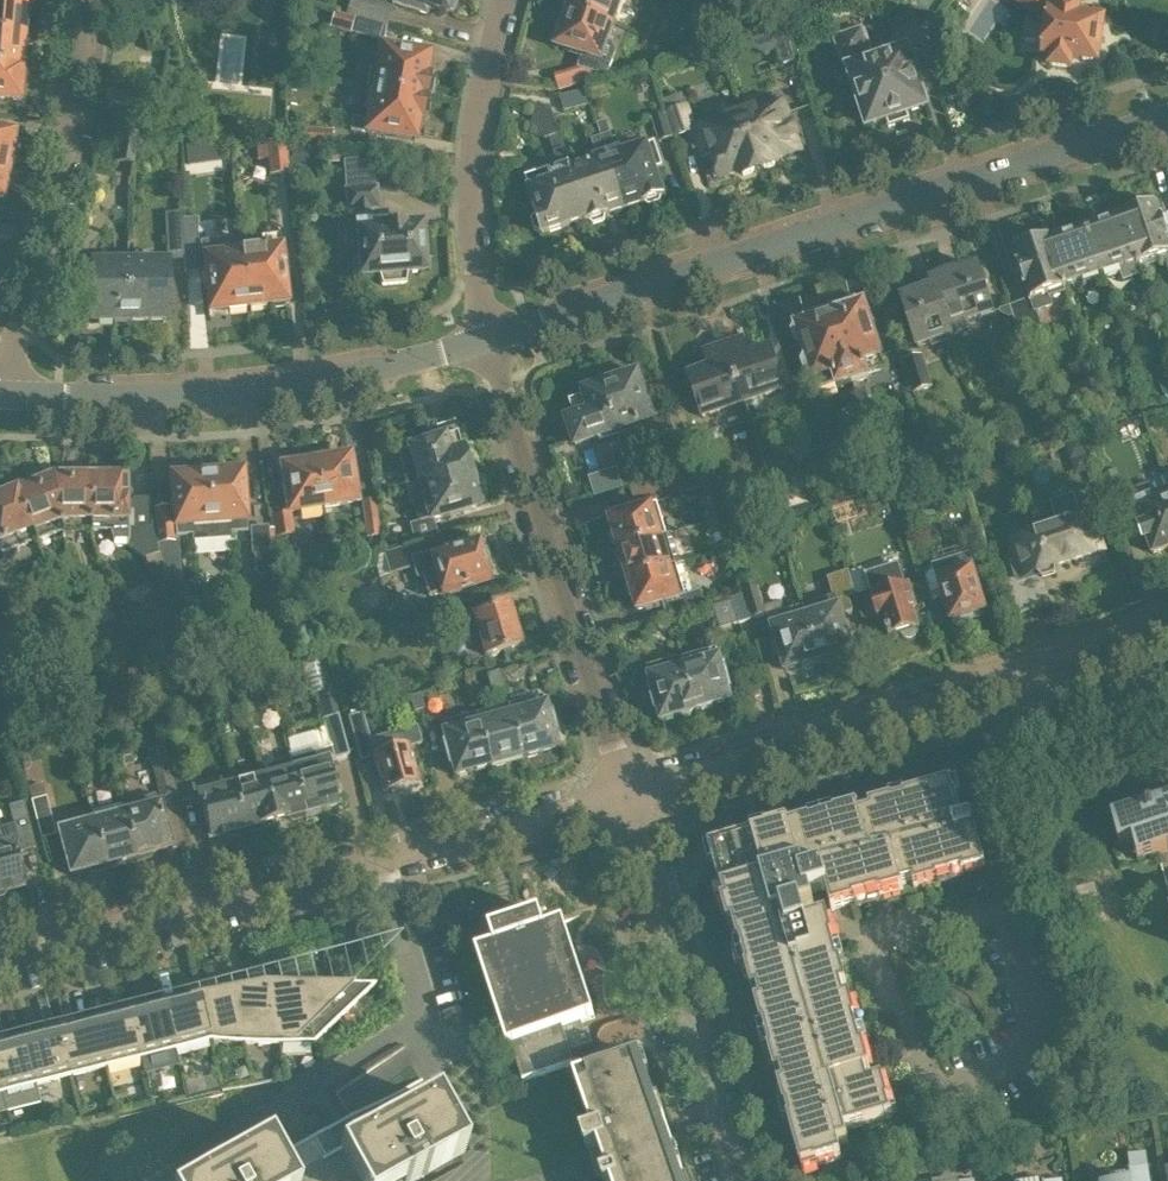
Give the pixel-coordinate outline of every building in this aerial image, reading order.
[(347,13),(387,26),(393,8),(368,0),(351,0),(347,13)] [(449,0),(395,0),(394,3),(426,13),(429,5),(445,10),(449,0)] [(563,3),(564,6),(565,8),(568,9),(570,10),(613,24),(621,0),(563,0),(563,3)] [(1049,17),(1044,55),(1051,56),(1050,66),(1071,68),(1072,58),(1092,61),(1099,56),(1103,23),(1098,18),(1079,15),(1080,5),(1062,3),(1062,0),(1018,0),(1040,15),(1043,16),(1049,17)] [(23,35),(26,4),(0,2),(0,33),(23,35)] [(613,24),(570,10),(556,53),(581,62),(578,69),(603,77),(612,74),(619,53),(613,45),(607,42),(613,24)] [(335,12),(329,28),(350,34),(350,33),(383,43),(386,27),(355,17),(355,18),(335,12)] [(865,29),(859,31),(856,20),(833,28),(845,63),(848,62),(868,126),(887,120),(890,129),(911,122),(908,113),(926,107),(907,50),(872,62),(870,55),(874,54),(865,29)] [(785,22),(770,27),(782,65),(798,60),(785,22)] [(21,67),(23,35),(0,33),(0,65),(21,67)] [(374,89),(427,98),(427,95),(430,95),(433,82),(430,82),(430,76),(426,76),(429,55),(381,47),(374,89)] [(0,65),(0,99),(20,101),(23,67),(21,67),(0,65)] [(556,77),(560,90),(591,80),(588,73),(578,70),(556,77)] [(594,101),(611,96),(606,83),(590,89),(594,101)] [(426,102),(427,98),(374,89),(369,120),(353,118),(351,129),(367,132),(414,140),(418,119),(423,119),(424,115),(426,115),(429,102),(426,102)] [(585,90),(561,96),(565,111),(589,105),(585,90)] [(202,92),(199,115),(268,123),(271,99),(202,92)] [(737,109),(756,166),(758,165),(759,166),(764,171),(773,168),(774,162),(773,160),(789,155),(784,141),(794,138),(791,130),(786,131),(782,117),(785,116),(780,102),(759,109),(757,103),(737,109)] [(553,152),(558,165),(527,176),(539,212),(537,213),(537,214),(533,219),(537,231),(543,232),(544,235),(586,221),(568,162),(569,162),(565,148),(564,149),(560,135),(550,107),(535,106),(531,135),(545,139),(549,138),(553,152)] [(687,107),(667,114),(675,137),(688,133),(689,127),(693,126),(687,107)] [(756,166),(737,109),(720,115),(722,122),(692,132),(698,149),(704,147),(715,179),(738,172),(739,173),(743,178),(752,175),(753,168),(753,167),(756,166)] [(652,119),(659,141),(673,137),(666,114),(652,119)] [(300,129),(298,143),(332,145),(333,131),(300,129)] [(9,164),(14,132),(0,130),(0,163),(9,164)] [(122,131),(118,161),(133,163),(138,133),(122,131)] [(610,134),(602,137),(606,149),(615,146),(610,134)] [(597,152),(606,149),(602,137),(592,140),(597,152)] [(286,143),(256,141),(258,160),(269,160),(270,175),(289,173),(286,143)] [(607,151),(626,211),(646,204),(648,206),(661,202),(662,199),(665,198),(655,170),(663,167),(655,143),(647,146),(647,145),(622,153),(620,147),(607,151)] [(292,151),(293,163),(308,161),(306,150),(292,151)] [(626,211),(607,151),(593,156),(595,162),(572,170),(569,162),(568,162),(586,221),(587,223),(590,222),(593,224),(605,220),(606,217),(626,211)] [(0,163),(0,198),(3,199),(9,164),(0,163)] [(373,189),(350,190),(347,191),(349,209),(356,209),(360,258),(355,260),(354,267),(356,272),(362,275),(362,276),(379,275),(382,285),(406,284),(408,273),(425,272),(421,225),(382,228),(382,222),(371,223),(370,208),(377,207),(376,188),(373,189)] [(1138,265),(1159,258),(1161,264),(1166,262),(1167,267),(1167,250),(1165,240),(1166,239),(1159,218),(1158,219),(1153,204),(1136,209),(1134,207),(1122,212),(1122,214),(1121,214),(1138,265)] [(66,209),(62,226),(70,228),(74,211),(66,209)] [(184,246),(182,220),(182,213),(165,214),(168,261),(185,260),(184,246)] [(1137,265),(1138,265),(1121,214),(1118,215),(1119,219),(1102,225),(1099,220),(1085,225),(1101,275),(1137,263),(1137,265)] [(182,220),(184,246),(198,246),(197,219),(182,220)] [(1064,287),(1101,275),(1085,225),(1067,231),(1067,236),(1053,240),(1051,237),(1049,238),(1064,287)] [(242,250),(248,307),(273,304),(275,307),(283,306),(285,303),(287,303),(280,235),(260,237),(261,248),(242,250)] [(1063,288),(1064,287),(1049,238),(1045,239),(1043,237),(1032,240),(1031,244),(1015,249),(1020,263),(1018,264),(1025,285),(1027,285),(1032,299),(1010,306),(1021,340),(1044,332),(1037,311),(1052,306),(1048,294),(1064,289),(1063,288)] [(210,311),(248,307),(242,250),(222,253),(221,241),(202,243),(210,311)] [(94,321),(129,321),(129,263),(93,263),(94,286),(86,286),(87,317),(94,317),(94,321)] [(129,263),(129,321),(167,320),(167,263),(129,263)] [(943,310),(952,335),(969,330),(966,322),(993,314),(977,266),(945,277),(955,306),(943,310)] [(955,306),(945,277),(900,291),(918,346),(952,335),(943,310),(955,306)] [(845,306),(845,309),(830,314),(851,379),(853,383),(870,378),(869,376),(871,375),(870,373),(886,368),(864,303),(862,304),(861,301),(856,298),(847,300),(845,306)] [(1000,310),(1001,314),(1009,319),(1013,317),(1010,307),(1000,310)] [(851,379),(830,314),(814,319),(813,315),(808,313),(800,316),(797,321),(798,324),(795,325),(796,329),(794,335),(797,344),(802,347),(806,359),(804,364),(807,374),(813,376),(821,401),(839,395),(835,384),(851,379)] [(724,347),(744,403),(785,389),(771,348),(749,356),(744,341),(724,347)] [(702,417),(744,403),(724,347),(705,354),(710,369),(688,376),(702,417)] [(922,357),(905,362),(915,392),(932,386),(922,357)] [(601,385),(617,431),(637,425),(639,430),(655,424),(659,437),(674,433),(668,414),(654,418),(638,373),(621,379),(617,376),(605,380),(604,385),(601,385)] [(575,445),(617,431),(601,385),(583,391),(585,396),(570,401),(575,416),(567,419),(575,445)] [(864,389),(856,392),(864,416),(872,413),(864,389)] [(856,392),(847,395),(855,419),(864,416),(856,392)] [(419,483),(472,468),(469,456),(464,455),(456,429),(441,433),(442,438),(399,450),(404,467),(413,464),(419,483)] [(320,457),(317,461),(316,461),(323,507),(357,501),(350,455),(335,458),(332,454),(320,457)] [(292,512),(323,507),(316,461),(315,461),(311,458),(299,460),(297,464),(282,466),(289,511),(289,512),(292,512)] [(644,462),(618,469),(624,487),(650,480),(644,462)] [(476,482),(472,468),(419,483),(424,503),(415,505),(420,522),(479,505),(473,487),(476,482)] [(212,474),(207,474),(211,524),(212,540),(229,539),(229,532),(247,531),(242,472),(227,473),(224,470),(213,471),(212,474)] [(705,471),(680,478),(683,492),(708,486),(705,471)] [(212,540),(211,524),(207,474),(203,475),(200,472),(191,472),(189,475),(171,477),(176,538),(194,536),(195,542),(212,540)] [(52,534),(64,532),(54,474),(52,474),(17,488),(36,540),(52,534)] [(72,530),(92,530),(92,474),(54,474),(64,532),(72,530)] [(128,546),(143,557),(158,552),(157,548),(151,528),(148,528),(148,498),(132,498),(132,502),(129,502),(129,474),(92,474),(92,530),(110,530),(114,540),(113,545),(128,546)] [(17,488),(16,487),(0,493),(0,549),(1,553),(36,540),(17,488)] [(1149,496),(1146,488),(1133,493),(1135,501),(1133,501),(1143,526),(1138,528),(1143,541),(1148,539),(1153,554),(1167,549),(1167,489),(1149,496)] [(1055,572),(1056,566),(1102,551),(1095,531),(1087,534),(1083,521),(1078,523),(1070,497),(1053,502),(1061,528),(1046,533),(1046,530),(1027,536),(1028,538),(1016,542),(1020,558),(1012,561),(1017,578),(1009,581),(1019,613),(1051,603),(1043,576),(1055,572)] [(376,498),(362,501),(367,536),(381,534),(376,498)] [(157,548),(158,552),(161,561),(166,581),(181,580),(178,539),(175,539),(172,506),(154,508),(157,548)] [(619,548),(658,537),(653,522),(659,521),(654,506),(610,519),(614,532),(611,537),(613,544),(618,547),(619,548)] [(289,511),(271,513),(275,536),(295,532),(292,512),(289,512),(289,511)] [(728,523),(733,525),(738,524),(740,519),(738,514),(734,512),(729,514),(727,518),(728,523)] [(254,554),(255,574),(277,573),(275,549),(270,550),(268,525),(250,527),(252,554),(254,554)] [(658,537),(619,548),(619,550),(617,555),(619,563),(624,566),(628,579),(667,566),(658,537)] [(487,558),(484,559),(478,542),(431,556),(430,553),(412,559),(417,578),(422,577),(428,597),(448,591),(451,593),(457,591),(459,588),(489,579),(488,575),(491,573),(492,570),(489,560),(487,558)] [(384,554),(389,575),(409,569),(403,548),(384,554)] [(935,626),(952,621),(968,616),(971,620),(980,617),(981,612),(985,611),(968,556),(919,571),(935,626)] [(0,562),(0,590),(15,584),(6,560),(0,562)] [(146,563),(150,579),(162,576),(158,560),(146,563)] [(667,566),(628,579),(629,582),(626,587),(629,595),(634,597),(637,610),(662,602),(667,617),(706,605),(701,589),(694,592),(685,562),(683,562),(667,566)] [(865,573),(866,577),(870,591),(880,624),(887,622),(889,631),(887,631),(889,637),(902,633),(903,635),(905,637),(909,638),(912,638),(915,636),(917,634),(918,631),(918,628),(911,608),(915,607),(908,583),(905,583),(898,562),(865,573)] [(853,612),(848,598),(856,596),(849,572),(828,578),(832,596),(802,604),(802,607),(817,661),(820,660),(821,662),(826,665),(835,662),(837,657),(837,655),(852,650),(841,615),(853,612)] [(75,581),(78,594),(90,591),(86,578),(75,581)] [(817,661),(802,607),(784,613),(780,602),(765,607),(759,587),(744,591),(746,598),(752,618),(766,615),(768,620),(771,619),(786,670),(800,666),(801,668),(806,671),(814,668),(816,663),(815,661),(817,661)] [(746,598),(733,602),(740,623),(753,620),(752,618),(746,598)] [(721,629),(740,623),(733,602),(714,607),(721,629)] [(508,603),(473,614),(474,615),(464,618),(468,630),(477,628),(486,655),(521,644),(508,603)] [(425,634),(419,618),(409,621),(414,637),(425,634)] [(685,667),(697,710),(699,709),(703,710),(711,708),(714,705),(731,700),(728,688),(730,688),(724,668),(723,669),(717,649),(702,653),(704,661),(685,667)] [(642,670),(638,656),(623,661),(627,675),(642,670)] [(697,710),(685,667),(666,672),(664,664),(648,668),(654,688),(652,688),(657,708),(659,708),(662,719),(680,714),(683,716),(691,713),(694,710),(697,710)] [(140,677),(137,665),(127,668),(130,680),(140,677)] [(486,676),(491,692),(503,689),(499,672),(486,676)] [(384,695),(378,681),(369,684),(375,699),(384,695)] [(322,719),(339,714),(333,693),(316,697),(322,719)] [(424,709),(420,693),(410,696),(414,711),(424,709)] [(510,714),(522,757),(525,756),(528,758),(536,756),(538,753),(555,748),(553,737),(555,736),(550,716),(547,717),(542,696),(533,699),(535,707),(510,714)] [(374,757),(383,792),(399,788),(405,791),(412,789),(415,784),(418,783),(409,748),(422,744),(417,727),(370,739),(363,713),(349,717),(361,760),(374,757)] [(290,752),(294,768),(307,817),(318,814),(321,808),(338,804),(327,762),(350,756),(339,714),(322,719),(328,742),(290,752)] [(490,766),(522,757),(510,714),(478,722),(490,766)] [(136,730),(132,721),(124,725),(128,733),(136,730)] [(490,766),(478,722),(452,729),(450,721),(441,723),(446,744),(444,744),(449,765),(452,764),(454,775),(472,770),(476,772),(484,770),(486,767),(490,766)] [(147,752),(159,796),(175,792),(163,747),(147,752)] [(117,762),(123,765),(133,762),(136,758),(135,752),(130,748),(120,751),(117,756),(117,762)] [(194,794),(186,767),(171,770),(179,798),(194,794)] [(294,820),(307,817),(294,768),(264,776),(276,820),(288,817),(294,820)] [(261,825),(276,820),(264,776),(233,784),(246,833),(258,830),(261,825)] [(835,941),(834,939),(828,918),(807,923),(802,908),(814,905),(811,893),(826,889),(832,910),(856,903),(855,901),(880,894),(880,896),(903,890),(902,885),(913,881),(915,887),(938,880),(937,878),(962,871),(962,873),(986,867),(975,827),(974,827),(971,816),(963,818),(956,793),(954,794),(951,783),(953,783),(952,780),(903,794),(904,795),(893,799),(892,797),(869,803),(870,809),(859,812),(858,806),(835,813),(835,815),(811,822),(810,820),(789,826),(789,824),(709,846),(710,850),(712,849),(715,860),(713,861),(722,891),(723,891),(726,902),(722,903),(729,926),(734,925),(739,945),(741,945),(748,970),(746,970),(753,993),(758,992),(761,1003),(756,1004),(762,1028),(764,1027),(771,1052),(769,1052),(776,1076),(781,1074),(784,1085),(779,1087),(786,1110),(787,1109),(790,1121),(788,1121),(802,1170),(805,1169),(805,1167),(816,1164),(816,1166),(842,1159),(838,1146),(849,1143),(846,1130),(884,1120),(874,1083),(869,1084),(866,1073),(871,1071),(864,1048),(862,1049),(855,1024),(858,1024),(851,1000),(846,1001),(843,991),(848,989),(841,966),(839,967),(832,942),(835,941)] [(233,836),(246,833),(233,784),(199,793),(210,838),(228,833),(233,836)] [(46,797),(31,800),(41,839),(56,835),(46,797)] [(36,849),(24,803),(9,806),(20,853),(36,849)] [(1112,818),(1120,845),(1133,841),(1138,859),(1167,851),(1167,803),(1112,818)] [(124,814),(136,861),(150,858),(153,852),(170,848),(159,805),(124,814)] [(93,822),(105,869),(136,861),(124,814),(93,822)] [(71,874),(88,869),(93,873),(105,869),(93,822),(59,831),(71,874)] [(3,896),(6,890),(23,886),(12,843),(0,846),(0,896),(3,896)] [(1078,901),(1100,895),(1096,883),(1074,888),(1078,901)] [(512,1045),(524,1081),(575,1064),(563,1028),(595,1018),(564,922),(545,929),(540,913),(490,929),(496,945),(477,951),(508,1046),(512,1045)] [(244,1043),(278,1045),(263,985),(231,991),(244,1043)] [(278,1045),(313,1047),(298,986),(263,985),(278,1045)] [(313,1047),(341,1020),(375,987),(298,986),(313,1047)] [(210,1041),(244,1043),(231,991),(199,997),(210,1041)] [(175,1050),(210,1041),(199,997),(164,1005),(175,1050)] [(174,1050),(175,1050),(164,1005),(129,1014),(140,1059),(144,1074),(178,1065),(174,1050)] [(106,1067),(140,1059),(129,1014),(95,1023),(106,1067)] [(71,1076),(106,1067),(95,1023),(60,1031),(71,1076)] [(25,1040),(37,1085),(71,1076),(60,1031),(25,1040)] [(0,1046),(0,1085),(6,1110),(41,1101),(37,1085),(25,1040),(0,1046)] [(587,1149),(598,1145),(608,1173),(602,1175),(602,1176),(604,1180),(679,1180),(636,1057),(575,1078),(593,1130),(582,1134),(587,1149)] [(465,1152),(436,1099),(387,1126),(375,1105),(278,1159),(268,1141),(197,1180),(413,1180),(465,1152)] [(1148,1166),(1146,1152),(1129,1155),(1130,1167),(1129,1167),(1130,1171),(1112,1173),(1113,1180),(1151,1180),(1148,1166)]
